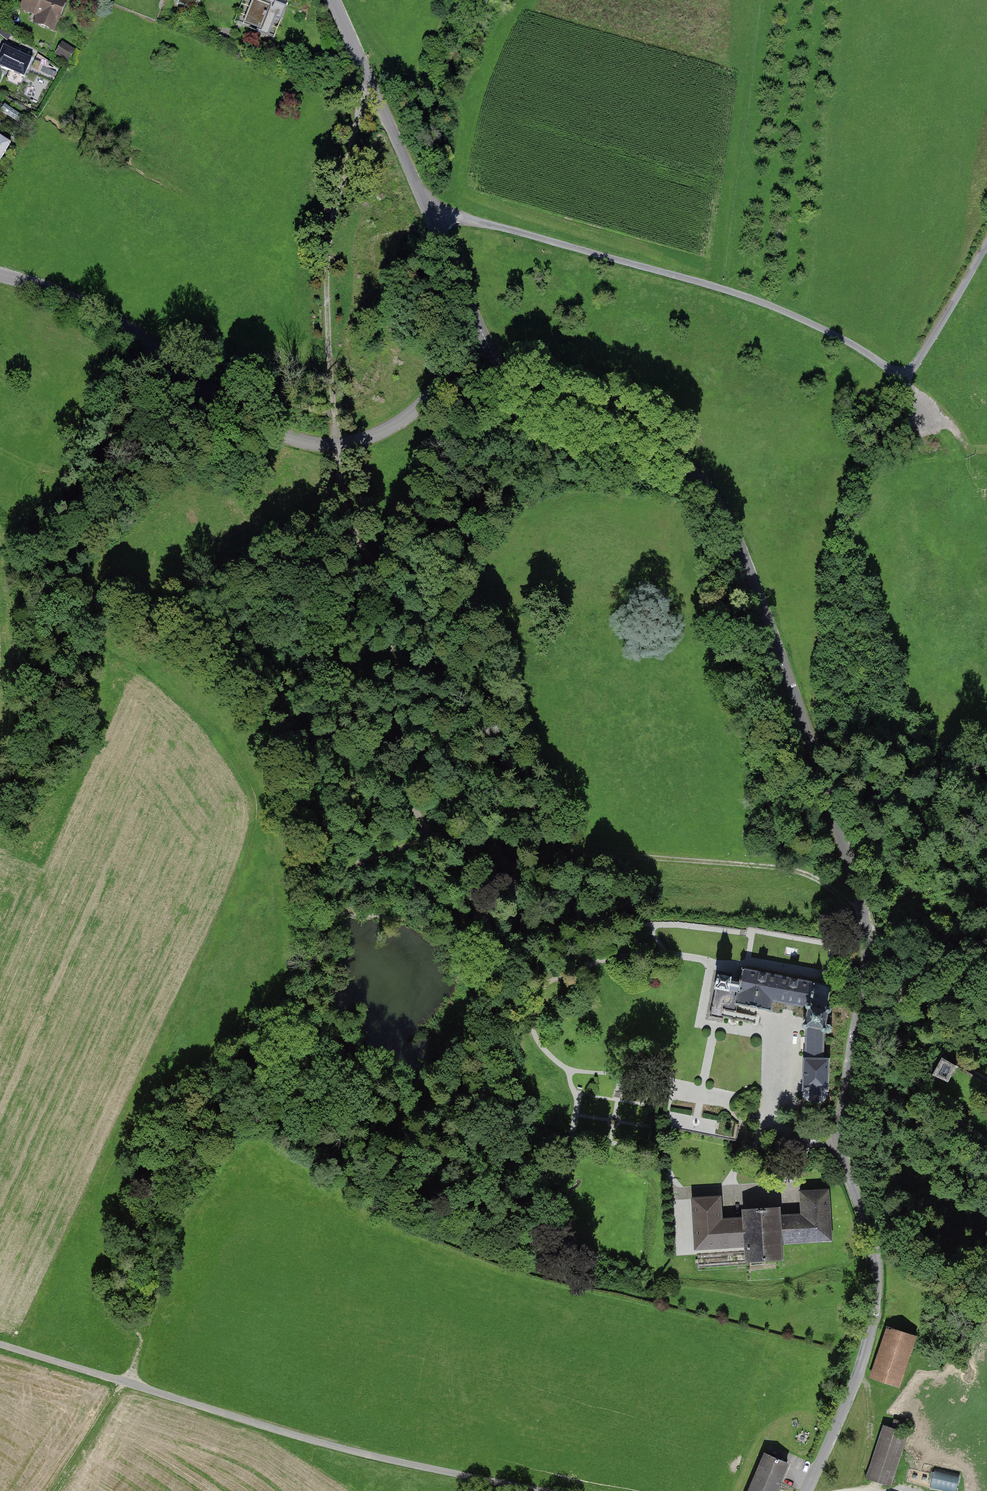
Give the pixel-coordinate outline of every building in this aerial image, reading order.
[(18,7),(57,23),(67,0),(21,0),(18,7)] [(199,0),(180,0),(179,2),(195,8),(199,0)] [(242,28),(275,41),(291,0),(253,0),(242,28)] [(71,61),(77,49),(63,41),(56,53),(71,61)] [(2,47),(0,53),(0,67),(27,79),(34,61),(2,47)] [(0,138),(0,159),(9,144),(0,138)] [(830,986),(743,969),(740,981),(718,976),(716,989),(726,991),(721,1018),(723,1019),(725,1016),(750,1021),(752,1015),(736,1012),(738,1004),(770,1010),(772,1000),(809,1007),(805,1024),(808,1025),(808,1029),(822,1029),(821,1057),(824,1058),(825,1034),(829,1033),(831,1031),(831,1028),(829,1026),(825,1026),(827,1014),(825,1010),(830,986)] [(941,1057),(926,1088),(986,1143),(986,1084),(941,1057)] [(831,1058),(806,1058),(804,1103),(829,1103),(831,1058)] [(722,1196),(692,1197),(694,1251),(747,1249),(748,1263),(785,1262),(784,1246),(833,1244),(831,1190),(798,1192),(799,1216),(781,1217),(781,1206),(743,1207),(743,1218),(723,1219),(722,1196)] [(917,1336),(886,1326),(869,1376),(900,1386),(917,1336)] [(892,1485),(909,1433),(885,1426),(869,1477),(892,1485)] [(789,1463),(764,1453),(749,1490),(778,1490),(789,1463)]
